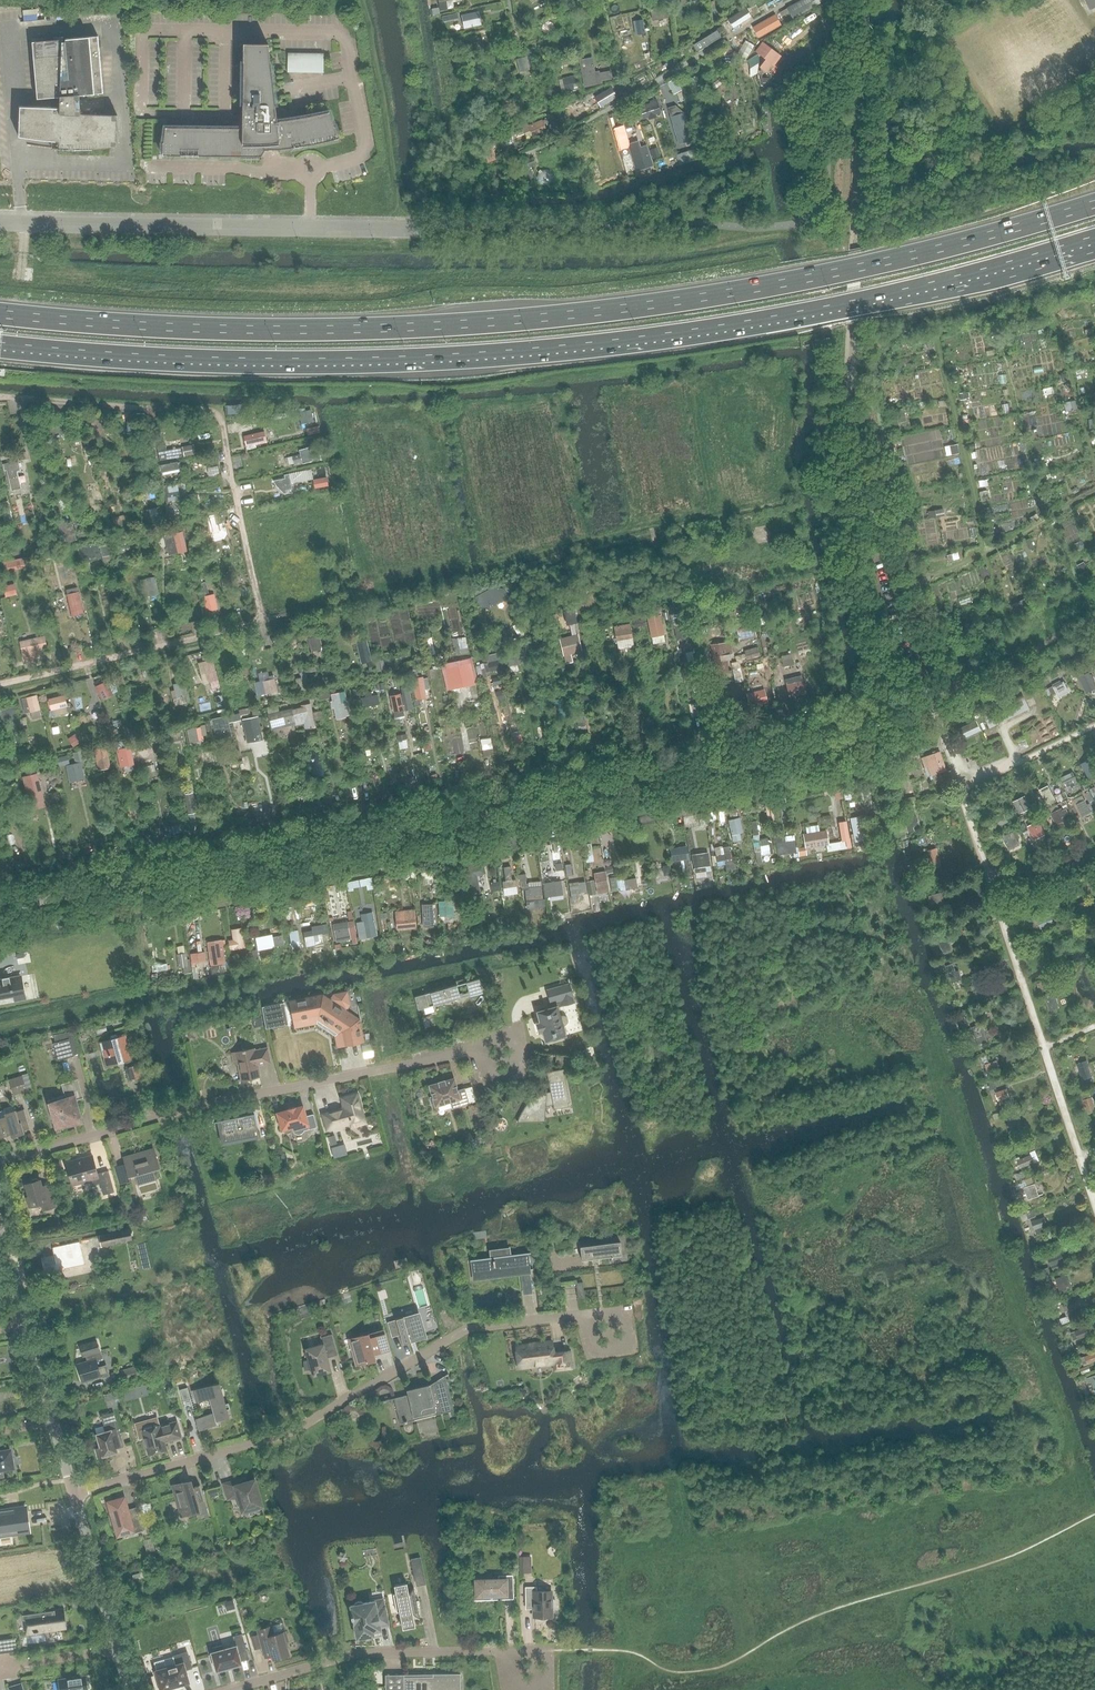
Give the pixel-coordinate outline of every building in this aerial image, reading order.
[(439,8),(439,11),(447,10),(446,0),(449,0),(438,0),(439,8)] [(1090,10),(1094,7),(1094,0),(1084,0),(1090,10)] [(735,25),(763,13),(759,4),(731,17),(735,25)] [(668,8),(651,11),(652,21),(669,18),(668,8)] [(478,12),(461,16),(464,29),(481,25),(478,12)] [(775,15),(753,27),(759,38),(781,25),(775,15)] [(642,20),(635,21),(637,35),(645,33),(642,20)] [(726,28),(697,42),(701,49),(729,35),(726,28)] [(28,138),(27,145),(37,146),(50,148),(58,148),(69,149),(78,149),(86,149),(94,148),(102,148),(109,147),(116,147),(117,115),(105,114),(81,113),(79,95),(103,93),(98,36),(34,41),(36,53),(32,53),(37,99),(60,97),(59,107),(19,106),(18,137),(28,138)] [(482,37),(470,39),(471,48),(472,48),(483,46),(482,37)] [(762,42),(755,51),(765,59),(759,67),(766,72),(772,65),(774,66),(781,57),(762,42)] [(162,142),(162,155),(262,157),(262,156),(261,156),(264,150),(279,149),(291,148),(302,146),(314,144),(325,142),(338,139),(334,126),(328,112),(319,114),(309,116),(298,118),(287,120),(277,121),(268,44),(243,43),(242,128),(165,127),(163,142),(162,142)] [(518,59),(517,59),(520,72),(521,72),(535,69),(531,48),(524,50),(526,57),(518,59)] [(324,73),(324,54),(289,53),(288,72),(324,73)] [(592,58),(579,60),(584,87),(602,83),(602,82),(613,79),(611,71),(595,74),(592,58)] [(575,76),(562,79),(565,92),(578,89),(575,76)] [(681,90),(675,79),(669,82),(675,93),(681,90)] [(574,102),(577,111),(594,106),(590,96),(574,102)] [(647,116),(663,115),(662,101),(646,102),(647,116)] [(676,105),(668,108),(679,144),(693,140),(685,113),(679,115),(676,105)] [(524,124),(527,135),(550,128),(546,117),(524,124)] [(630,118),(623,120),(626,130),(633,127),(630,118)] [(505,133),(497,136),(499,142),(507,139),(505,133)] [(638,141),(628,145),(636,171),(653,166),(646,145),(640,147),(638,141)] [(491,143),(482,145),(488,163),(497,160),(491,143)] [(658,149),(650,152),(653,159),(660,157),(658,149)] [(632,167),(629,157),(626,158),(624,153),(616,155),(620,171),(632,167)] [(533,158),(523,161),(526,168),(536,165),(533,158)] [(1014,329),(1020,328),(1019,321),(1013,322),(1006,323),(1007,331),(1014,329)] [(1043,389),(1044,396),(1054,393),(1052,387),(1043,389)] [(1074,401),(1066,402),(1068,411),(1076,410),(1074,401)] [(243,405),(225,406),(225,415),(244,414),(243,405)] [(311,411),(300,413),(302,424),(313,422),(311,411)] [(900,423),(906,421),(904,413),(898,414),(900,423)] [(60,422),(48,425),(50,434),(62,432),(60,422)] [(318,426),(307,429),(309,436),(320,433),(318,426)] [(256,445),(267,442),(264,432),(244,436),(245,446),(246,446),(247,450),(248,450),(256,448),(256,445)] [(167,444),(158,445),(160,460),(168,459),(169,459),(185,456),(197,454),(195,444),(183,446),(183,447),(167,449),(167,444)] [(957,444),(950,446),(952,455),(959,453),(957,444)] [(323,446),(315,447),(317,458),(325,456),(323,446)] [(300,455),(293,456),(295,464),(302,463),(302,464),(312,462),(309,448),(300,450),(299,451),(300,455)] [(19,460),(3,464),(5,471),(8,470),(13,490),(22,488),(18,470),(22,469),(19,460)] [(178,463),(161,466),(163,475),(180,471),(179,469),(178,463)] [(285,478),(273,480),(274,483),(276,486),(278,488),(279,490),(281,491),(284,494),(287,493),(287,496),(294,495),(289,473),(284,474),(285,478)] [(1044,474),(1038,477),(1040,485),(1047,482),(1044,474)] [(312,482),(314,491),(328,488),(326,479),(312,482)] [(180,499),(179,492),(177,485),(168,487),(168,485),(167,485),(166,485),(161,486),(168,519),(169,519),(175,517),(172,501),(180,499)] [(986,491),(979,492),(981,502),(988,500),(986,491)] [(0,503),(0,507),(5,525),(13,522),(7,501),(0,503)] [(161,507),(150,509),(153,522),(164,520),(161,507)] [(112,519),(113,523),(112,523),(115,533),(116,532),(132,527),(129,518),(128,518),(127,514),(112,519)] [(217,518),(212,520),(216,538),(227,535),(228,533),(229,532),(226,524),(221,525),(217,518)] [(72,522),(68,523),(67,519),(56,522),(58,526),(63,544),(64,544),(77,540),(72,522)] [(760,528),(755,533),(756,539),(763,541),(768,537),(766,530),(760,528)] [(187,552),(183,531),(164,535),(169,556),(187,552)] [(1076,544),(1079,549),(1085,546),(1082,541),(1076,544)] [(99,543),(83,546),(85,559),(102,556),(99,543)] [(108,546),(101,547),(103,557),(110,555),(108,546)] [(27,557),(4,562),(6,571),(29,567),(27,557)] [(1079,568),(1082,574),(1088,570),(1085,565),(1079,568)] [(987,567),(979,569),(982,580),(990,577),(987,567)] [(157,576),(147,578),(151,596),(160,594),(157,576)] [(206,582),(200,583),(203,598),(206,612),(217,610),(214,594),(208,595),(206,582)] [(14,584),(3,587),(3,588),(6,597),(17,594),(14,584)] [(486,587),(475,593),(482,606),(490,607),(504,599),(505,590),(493,589),(488,591),(486,587)] [(72,617),(84,614),(78,592),(67,594),(66,595),(72,617)] [(1014,605),(1017,611),(1029,605),(1025,599),(1014,605)] [(574,609),(563,612),(567,626),(569,625),(574,624),(577,623),(574,609)] [(679,612),(670,614),(673,628),(676,639),(687,637),(684,625),(682,626),(679,612)] [(662,615),(650,617),(653,636),(665,634),(662,615)] [(752,615),(734,619),(739,641),(757,638),(752,615)] [(147,616),(137,619),(140,628),(149,625),(147,616)] [(571,636),(559,639),(563,653),(564,656),(566,663),(574,661),(572,654),(582,651),(578,634),(577,634),(574,624),(569,625),(571,636)] [(617,641),(634,638),(630,624),(615,626),(614,627),(617,641)] [(716,624),(706,626),(707,632),(717,631),(716,624)] [(511,629),(502,630),(503,640),(512,639),(511,629)] [(536,634),(528,635),(531,649),(539,647),(542,660),(549,658),(550,662),(556,661),(555,655),(563,653),(559,639),(558,635),(545,638),(538,640),(536,634)] [(45,636),(20,641),(24,660),(25,660),(37,657),(35,651),(48,648),(45,636)] [(323,647),(321,641),(319,636),(308,639),(309,644),(311,650),(323,647)] [(436,654),(432,638),(426,639),(430,656),(436,654)] [(372,660),(367,640),(357,643),(361,662),(372,660)] [(730,642),(711,644),(715,674),(729,672),(727,655),(732,655),(730,642)] [(515,649),(505,651),(509,672),(511,672),(518,670),(517,665),(530,662),(527,648),(516,650),(515,649)] [(758,648),(745,651),(747,660),(760,657),(758,648)] [(488,662),(487,662),(484,663),(486,673),(490,672),(504,668),(502,659),(497,660),(496,655),(487,657),(488,662)] [(793,656),(782,659),(784,665),(794,663),(793,656)] [(446,691),(477,684),(472,658),(440,665),(446,691)] [(213,660),(213,659),(199,663),(202,675),(207,673),(208,673),(212,689),(220,687),(218,680),(213,660)] [(383,660),(375,662),(378,672),(378,671),(386,670),(383,660)] [(739,662),(731,664),(735,683),(743,681),(739,662)] [(301,678),(294,680),(297,692),(311,689),(307,674),(317,671),(315,666),(299,670),(301,678)] [(417,668),(408,669),(409,679),(412,678),(415,700),(414,700),(415,707),(421,706),(420,699),(426,698),(425,690),(429,689),(427,678),(423,679),(423,677),(418,677),(417,668)] [(1074,670),(1069,672),(1073,679),(1078,677),(1074,670)] [(1079,677),(1085,689),(1094,684),(1094,681),(1094,680),(1092,674),(1091,674),(1089,672),(1079,677)] [(790,698),(807,694),(802,675),(785,679),(789,698),(790,698)] [(274,679),(254,683),(257,696),(277,691),(274,679)] [(107,681),(96,687),(103,700),(114,694),(107,681)] [(174,684),(175,690),(171,691),(175,705),(190,701),(189,695),(186,681),(185,682),(174,684)] [(1053,686),(1048,689),(1052,695),(1056,693),(1058,697),(1069,692),(1064,681),(1061,683),(1060,681),(1052,685),(1053,686)] [(144,693),(143,687),(142,682),(129,684),(130,690),(132,695),(144,693)] [(400,694),(389,696),(392,713),(394,719),(405,716),(404,710),(406,710),(407,711),(414,709),(408,686),(401,687),(403,694),(400,695),(400,694)] [(768,703),(765,690),(747,694),(751,707),(768,703)] [(378,694),(373,696),(372,691),(364,692),(365,697),(362,698),(361,698),(363,708),(364,708),(380,704),(378,694)] [(328,692),(318,694),(319,701),(329,699),(328,692)] [(330,695),(336,720),(346,718),(342,703),(346,702),(343,692),(332,695),(330,695)] [(26,714),(31,712),(33,719),(42,717),(40,710),(41,710),(42,709),(38,695),(22,699),(26,714)] [(52,711),(54,710),(55,716),(72,712),(70,703),(67,704),(64,695),(49,699),(48,699),(51,711),(52,711)] [(989,729),(1029,709),(1024,699),(984,719),(989,729)] [(300,708),(291,710),(295,725),(303,723),(304,729),(314,728),(310,704),(300,705),(300,708)] [(0,709),(0,711),(3,723),(19,719),(16,705),(0,709)] [(252,706),(242,709),(244,717),(254,714),(252,706)] [(291,708),(266,715),(270,731),(295,725),(291,710),(291,708)] [(239,713),(227,716),(229,723),(241,721),(239,713)] [(226,716),(213,719),(217,738),(231,735),(226,716)] [(258,716),(241,720),(244,734),(250,733),(252,742),(262,740),(258,716)] [(961,741),(981,732),(976,720),(956,730),(961,741)] [(480,722),(483,741),(492,739),(489,721),(480,722)] [(203,726),(186,730),(188,743),(205,740),(203,726)] [(456,750),(480,749),(479,731),(474,732),(474,726),(465,726),(465,734),(455,734),(456,750)] [(182,730),(169,732),(171,742),(184,739),(182,730)] [(413,746),(410,733),(401,735),(404,748),(413,746)] [(75,734),(68,739),(73,747),(81,742),(75,734)] [(521,736),(511,739),(514,751),(524,749),(521,736)] [(430,739),(423,740),(425,750),(432,749),(430,739)] [(127,740),(117,742),(118,750),(117,750),(121,768),(124,767),(135,765),(136,765),(132,747),(131,747),(129,748),(127,740)] [(923,742),(917,744),(919,750),(925,748),(923,742)] [(108,750),(111,749),(110,746),(94,749),(97,770),(102,770),(110,768),(108,750)] [(138,763),(154,759),(152,747),(148,748),(147,746),(135,749),(138,763)] [(73,752),(76,762),(84,760),(81,750),(73,752)] [(939,773),(947,771),(939,752),(921,758),(928,780),(932,778),(934,784),(942,781),(939,773)] [(68,754),(55,757),(57,766),(70,763),(68,754)] [(1082,766),(1088,778),(1094,775),(1094,765),(1093,760),(1082,766)] [(82,762),(66,766),(70,783),(86,779),(82,762)] [(38,773),(23,777),(32,811),(47,807),(38,773)] [(1076,777),(1063,783),(1067,792),(1072,790),(1073,792),(1079,789),(1078,787),(1080,786),(1076,777)] [(1048,786),(1039,790),(1046,803),(1055,799),(1048,786)] [(1094,800),(1090,791),(1085,794),(1089,802),(1094,800)] [(191,793),(183,795),(187,815),(195,814),(191,793)] [(1061,794),(1055,796),(1058,802),(1063,799),(1061,794)] [(1025,796),(1013,802),(1019,814),(1031,808),(1025,796)] [(898,807),(916,803),(915,797),(897,801),(898,807)] [(1077,804),(1076,804),(1082,816),(1093,811),(1090,803),(1087,805),(1085,800),(1077,804)] [(1062,808),(1051,814),(1056,825),(1065,820),(1064,816),(1069,814),(1066,809),(1063,810),(1062,808)] [(991,821),(995,828),(1008,822),(1005,814),(991,821)] [(706,815),(699,817),(701,824),(707,823),(708,823),(706,815)] [(830,816),(822,817),(823,824),(831,822),(830,816)] [(916,816),(904,819),(904,820),(908,833),(914,831),(913,827),(919,825),(916,816)] [(732,836),(733,835),(734,842),(742,840),(741,834),(743,833),(740,817),(728,820),(732,836)] [(865,838),(861,820),(860,817),(851,818),(850,819),(855,844),(856,843),(866,841),(865,838)] [(880,818),(871,820),(872,827),(881,826),(880,818)] [(767,838),(760,839),(756,821),(752,822),(754,835),(753,839),(752,839),(758,865),(763,864),(761,856),(771,854),(767,838)] [(1038,821),(1028,827),(1035,840),(1045,834),(1038,821)] [(840,824),(839,824),(842,838),(849,837),(846,823),(840,824)] [(1025,824),(1020,826),(1023,833),(1028,830),(1025,824)] [(825,832),(820,833),(819,826),(806,828),(808,835),(805,835),(805,836),(806,848),(807,848),(827,844),(825,832)] [(1016,831),(1003,837),(1008,847),(1018,842),(1017,839),(1019,838),(1016,831)] [(779,856),(795,853),(795,857),(799,857),(798,848),(796,848),(795,841),(795,836),(776,838),(777,844),(776,844),(778,856),(779,856)] [(849,837),(842,838),(842,839),(841,842),(827,844),(829,852),(853,848),(851,837),(850,837),(849,837)] [(919,845),(925,843),(923,837),(917,839),(919,845)] [(591,844),(584,845),(587,863),(594,862),(591,844)] [(735,862),(732,862),(729,846),(723,847),(722,847),(723,854),(715,855),(716,862),(717,862),(724,861),(725,866),(726,870),(735,868),(734,864),(735,864),(735,862)] [(686,847),(671,850),(673,861),(684,860),(685,865),(689,865),(686,847)] [(806,847),(798,848),(799,856),(807,855),(806,847)] [(927,851),(930,864),(933,864),(934,867),(941,865),(936,848),(927,851)] [(709,853),(692,855),(694,869),(695,873),(711,871),(710,867),(709,853)] [(464,868),(470,893),(479,891),(476,875),(485,873),(483,864),(464,868)] [(665,876),(671,875),(669,864),(663,864),(662,864),(665,877),(665,876)] [(613,865),(605,867),(607,874),(614,873),(613,865)] [(513,880),(511,867),(504,868),(506,881),(503,882),(504,889),(518,886),(516,879),(513,880)] [(595,880),(598,893),(598,894),(610,892),(606,871),(595,874),(594,874),(595,880)] [(529,887),(525,887),(525,881),(527,881),(526,875),(519,875),(522,891),(524,890),(526,909),(545,907),(544,899),(544,900),(543,900),(543,895),(542,895),(541,886),(529,887)] [(622,877),(611,878),(612,888),(622,886),(622,889),(624,889),(622,877)] [(598,893),(595,880),(587,881),(587,882),(589,895),(590,895),(598,893)] [(499,882),(492,883),(493,891),(500,890),(499,882)] [(561,882),(545,884),(547,897),(562,895),(561,882)] [(941,892),(928,896),(932,910),(945,906),(941,892)] [(454,920),(453,901),(439,901),(439,906),(440,917),(440,921),(454,920)] [(1082,910),(1079,911),(1081,919),(1094,914),(1092,907),(1090,907),(1089,908),(1087,901),(1080,904),(1082,910)] [(424,914),(423,914),(424,921),(423,921),(424,925),(425,927),(425,929),(426,929),(430,928),(432,928),(431,926),(438,925),(436,916),(436,915),(435,910),(432,910),(432,911),(432,913),(428,913),(424,914)] [(361,915),(362,922),(357,923),(359,936),(365,935),(366,938),(376,936),(371,913),(361,915)] [(1050,913),(1037,918),(1041,928),(1054,924),(1050,913)] [(414,916),(395,918),(396,931),(415,929),(414,916)] [(357,943),(354,928),(353,921),(347,922),(332,925),(336,943),(351,940),(352,944),(357,943)] [(326,933),(325,925),(312,927),(313,934),(305,936),(307,946),(315,944),(314,940),(321,939),(320,934),(326,933)] [(232,941),(227,942),(228,951),(244,948),(240,929),(230,930),(232,941)] [(273,937),(266,938),(267,941),(258,942),(260,950),(284,945),(282,935),(273,937)] [(936,935),(930,937),(932,943),(938,941),(942,955),(943,954),(951,951),(947,938),(939,941),(936,935)] [(220,940),(205,943),(209,966),(224,964),(220,940)] [(256,950),(249,951),(251,960),(258,959),(256,950)] [(205,952),(190,954),(192,963),(206,961),(205,952)] [(188,960),(187,953),(177,954),(179,968),(180,968),(184,968),(185,974),(192,973),(191,959),(188,960)] [(953,963),(946,966),(952,983),(962,979),(959,970),(957,971),(956,972),(953,963)] [(152,966),(153,972),(167,971),(169,970),(168,964),(152,966)] [(24,994),(20,976),(10,978),(9,977),(2,978),(2,980),(0,980),(0,999),(24,994)] [(479,979),(457,985),(457,986),(460,998),(483,991),(479,979)] [(538,1011),(536,1012),(537,1012),(536,1012),(545,1042),(565,1036),(566,1036),(565,1035),(562,1026),(565,1025),(567,1023),(568,1020),(567,1018),(565,1016),(562,1015),(560,1016),(557,1007),(574,1002),(569,984),(547,990),(550,1003),(551,1003),(552,1007),(538,1011)] [(457,986),(457,985),(414,997),(418,1010),(460,998),(457,986)] [(322,997),(290,1003),(290,1004),(288,1005),(288,1007),(289,1014),(290,1015),(292,1015),(293,1021),(318,1017),(341,1032),(343,1046),(362,1042),(358,1020),(344,1012),(349,1004),(347,991),(334,994),(329,1001),(322,997)] [(1054,992),(1045,995),(1050,1010),(1059,1008),(1054,992)] [(263,1012),(265,1025),(282,1022),(280,1009),(263,1012)] [(250,1031),(263,1026),(261,1018),(247,1022),(250,1031)] [(969,1025),(967,1019),(959,1022),(962,1027),(969,1025)] [(982,1024),(972,1027),(977,1045),(988,1041),(982,1024)] [(55,1042),(53,1043),(58,1060),(74,1056),(71,1048),(78,1046),(74,1032),(53,1035),(55,1042)] [(129,1049),(128,1049),(126,1044),(127,1043),(125,1035),(117,1037),(117,1034),(110,1036),(111,1039),(99,1042),(102,1050),(104,1050),(105,1055),(103,1056),(106,1066),(117,1063),(118,1064),(124,1062),(124,1061),(132,1059),(131,1057),(130,1055),(131,1055),(129,1049)] [(377,1043),(368,1044),(368,1056),(378,1055),(377,1043)] [(238,1063),(241,1079),(259,1076),(257,1062),(261,1061),(261,1064),(270,1062),(267,1048),(254,1051),(254,1049),(245,1051),(244,1050),(242,1050),(242,1052),(236,1053),(232,1054),(234,1063),(238,1063)] [(997,1061),(985,1065),(988,1073),(1000,1069),(997,1061)] [(1092,1077),(1087,1061),(1077,1064),(1082,1080),(1092,1077)] [(140,1064),(133,1066),(133,1065),(132,1066),(126,1068),(129,1081),(136,1079),(137,1079),(143,1077),(140,1064)] [(517,1122),(545,1121),(546,1105),(553,1104),(553,1107),(554,1107),(554,1105),(568,1102),(562,1070),(563,1070),(562,1069),(546,1072),(551,1093),(546,1094),(546,1092),(545,1091),(544,1091),(543,1091),(542,1092),(541,1093),(536,1096),(532,1099),(530,1101),(527,1104),(525,1107),(522,1112),(520,1115),(519,1118),(517,1122)] [(22,1076),(9,1080),(14,1095),(26,1091),(22,1076)] [(55,1102),(56,1102),(57,1106),(50,1108),(52,1112),(49,1113),(51,1119),(53,1119),(56,1128),(73,1123),(71,1117),(80,1115),(76,1100),(83,1099),(84,1099),(78,1078),(61,1083),(65,1098),(55,1101),(55,1102)] [(453,1108),(468,1103),(464,1089),(457,1091),(453,1079),(444,1082),(444,1080),(438,1082),(439,1083),(430,1086),(433,1096),(429,1097),(431,1104),(434,1103),(435,1106),(451,1102),(453,1108)] [(997,1092),(996,1092),(1000,1106),(1011,1103),(1007,1089),(997,1092)] [(344,1108),(322,1114),(327,1130),(352,1123),(354,1124),(361,1122),(363,1120),(364,1119),(357,1094),(341,1098),(344,1108)] [(1083,1100),(1086,1110),(1087,1110),(1094,1107),(1092,1097),(1083,1100)] [(303,1128),(303,1127),(308,1126),(309,1129),(317,1127),(313,1114),(306,1116),(303,1106),(295,1108),(295,1107),(287,1109),(288,1110),(277,1113),(282,1130),(292,1127),(293,1130),(294,1131),(294,1132),(295,1133),(297,1133),(297,1134),(298,1134),(299,1134),(300,1133),(301,1133),(302,1132),(303,1131),(303,1130),(303,1129),(303,1128)] [(5,1114),(4,1111),(0,1112),(0,1137),(8,1135),(8,1134),(12,1133),(13,1136),(23,1133),(22,1130),(29,1128),(23,1110),(15,1112),(15,1111),(5,1114)] [(256,1131),(258,1138),(259,1138),(254,1113),(214,1121),(214,1122),(219,1121),(223,1142),(240,1139),(239,1134),(256,1131)] [(1008,1119),(1007,1120),(1012,1133),(1023,1129),(1018,1116),(1008,1119)] [(344,1144),(331,1148),(334,1158),(347,1154),(344,1144)] [(153,1149),(123,1158),(126,1165),(115,1168),(120,1183),(131,1180),(129,1176),(135,1174),(138,1184),(155,1179),(152,1169),(158,1167),(153,1149)] [(92,1155),(81,1158),(81,1160),(66,1164),(72,1184),(73,1185),(82,1183),(82,1181),(91,1179),(93,1185),(100,1183),(103,1195),(114,1192),(108,1171),(97,1174),(92,1155)] [(1031,1155),(1017,1160),(1021,1168),(1034,1163),(1031,1155)] [(1025,1177),(1023,1171),(1014,1174),(1017,1181),(1025,1177)] [(1023,1182),(1016,1184),(1018,1189),(1025,1187),(1029,1200),(1039,1196),(1032,1177),(1023,1180),(1023,1182)] [(31,1182),(25,1184),(29,1197),(26,1198),(29,1207),(41,1204),(43,1211),(55,1207),(49,1184),(41,1186),(39,1180),(38,1180),(36,1178),(31,1180),(31,1182)] [(133,1201),(126,1203),(128,1210),(135,1208),(133,1201)] [(1033,1210),(1026,1213),(1029,1219),(1036,1216),(1033,1210)] [(1045,1217),(1032,1222),(1037,1234),(1043,1232),(1042,1227),(1048,1225),(1045,1217)] [(136,1239),(134,1228),(130,1229),(130,1228),(99,1234),(101,1247),(136,1239)] [(581,1260),(621,1255),(620,1241),(580,1247),(581,1260)] [(45,1274),(85,1265),(79,1242),(52,1248),(54,1255),(42,1258),(45,1274)] [(476,1277),(533,1269),(532,1269),(529,1269),(527,1253),(530,1253),(530,1252),(470,1260),(470,1261),(474,1260),(476,1277)] [(1061,1252),(1048,1257),(1053,1270),(1058,1269),(1057,1264),(1065,1261),(1061,1252)] [(530,1273),(523,1274),(524,1282),(531,1281),(530,1273)] [(1066,1275),(1055,1279),(1060,1291),(1071,1287),(1066,1275)] [(584,1282),(578,1283),(579,1298),(586,1297),(584,1282)] [(1078,1302),(1064,1307),(1067,1315),(1081,1310),(1078,1302)] [(396,1320),(388,1323),(392,1336),(400,1334),(403,1344),(410,1342),(409,1339),(414,1338),(415,1339),(425,1336),(418,1314),(403,1318),(403,1317),(395,1319),(396,1320)] [(1075,1331),(1071,1333),(1074,1340),(1078,1339),(1089,1335),(1086,1327),(1075,1331)] [(309,1360),(304,1362),(305,1370),(311,1370),(313,1375),(330,1371),(327,1358),(324,1350),(335,1347),(332,1334),(321,1337),(320,1336),(322,1344),(306,1349),(309,1360)] [(380,1353),(389,1350),(385,1334),(369,1338),(367,1334),(358,1336),(360,1342),(351,1344),(357,1365),(375,1360),(373,1354),(380,1352),(380,1353)] [(87,1361),(77,1364),(82,1382),(84,1382),(86,1382),(89,1381),(90,1380),(101,1377),(102,1377),(109,1375),(106,1365),(98,1368),(96,1359),(98,1358),(98,1359),(99,1359),(97,1353),(100,1352),(96,1341),(79,1346),(82,1357),(85,1356),(87,1361)] [(533,1345),(529,1345),(515,1347),(518,1367),(519,1367),(519,1365),(527,1365),(528,1366),(536,1365),(537,1363),(540,1363),(542,1364),(554,1363),(555,1370),(571,1368),(569,1351),(560,1352),(561,1354),(554,1355),(552,1341),(533,1344),(533,1345)] [(1081,1358),(1084,1366),(1094,1361),(1094,1352),(1081,1358)] [(142,1363),(120,1369),(123,1380),(145,1374),(142,1363)] [(1090,1371),(1088,1366),(1080,1369),(1082,1374),(1090,1371)] [(580,1376),(574,1380),(578,1386),(584,1382),(580,1376)] [(410,1395),(410,1394),(381,1401),(381,1402),(394,1399),(400,1423),(404,1422),(404,1423),(407,1422),(415,1420),(415,1419),(414,1419),(413,1417),(435,1411),(436,1414),(435,1414),(435,1415),(454,1410),(446,1379),(445,1380),(445,1381),(434,1383),(435,1383),(434,1382),(424,1388),(425,1389),(426,1392),(422,1393),(422,1391),(421,1390),(420,1389),(419,1389),(418,1389),(417,1390),(416,1391),(416,1392),(416,1393),(416,1394),(410,1396),(410,1395)] [(190,1399),(199,1430),(217,1425),(216,1421),(229,1417),(227,1410),(230,1409),(228,1403),(225,1403),(219,1382),(192,1390),(195,1403),(209,1399),(213,1413),(196,1418),(187,1387),(179,1390),(183,1402),(184,1402),(184,1401),(190,1399)] [(129,1389),(122,1391),(124,1398),(131,1396),(129,1389)] [(95,1449),(98,1458),(117,1452),(114,1439),(120,1437),(113,1413),(101,1416),(105,1431),(96,1434),(100,1447),(95,1449)] [(159,1425),(141,1430),(148,1455),(166,1450),(164,1441),(168,1440),(168,1441),(181,1437),(177,1421),(160,1426),(159,1425)] [(4,1476),(3,1469),(13,1467),(10,1450),(0,1451),(0,1477),(4,1476)] [(199,1516),(208,1513),(200,1485),(192,1487),(189,1480),(180,1483),(180,1484),(174,1486),(179,1501),(177,1501),(180,1512),(197,1507),(199,1516)] [(242,1511),(261,1506),(254,1480),(235,1486),(234,1481),(224,1484),(228,1499),(238,1496),(242,1511)] [(217,1488),(208,1491),(210,1497),(219,1495),(217,1488)] [(126,1510),(123,1499),(118,1500),(119,1500),(118,1499),(110,1501),(111,1502),(109,1503),(119,1536),(132,1533),(133,1534),(133,1533),(142,1531),(143,1531),(136,1506),(135,1507),(136,1507),(126,1510)] [(150,1504),(141,1506),(142,1510),(145,1509),(147,1514),(153,1512),(150,1504)] [(27,1505),(0,1509),(0,1538),(31,1533),(27,1505)] [(520,1557),(520,1570),(529,1570),(529,1557),(520,1557)] [(421,1558),(413,1560),(416,1577),(425,1575),(421,1558)] [(504,1593),(504,1594),(513,1594),(513,1575),(498,1575),(498,1580),(476,1581),(476,1590),(470,1590),(470,1589),(469,1589),(470,1600),(481,1600),(481,1599),(481,1600),(481,1595),(499,1595),(499,1612),(501,1612),(500,1593),(504,1593)] [(416,1601),(414,1587),(412,1589),(411,1590),(410,1591),(409,1592),(409,1594),(406,1583),(394,1585),(395,1594),(393,1594),(396,1613),(399,1612),(402,1629),(415,1626),(412,1613),(414,1614),(415,1615),(417,1616),(418,1616),(420,1617),(417,1604),(419,1603),(418,1600),(416,1601)] [(536,1587),(525,1587),(525,1606),(531,1606),(533,1608),(533,1617),(552,1617),(551,1607),(554,1607),(556,1604),(555,1599),(554,1596),(551,1596),(551,1591),(536,1591),(536,1587)] [(351,1618),(353,1618),(357,1638),(365,1637),(366,1638),(382,1636),(381,1631),(382,1630),(381,1626),(390,1624),(385,1599),(375,1601),(363,1603),(361,1601),(358,1601),(355,1603),(354,1605),(350,1606),(352,1615),(351,1615),(351,1618)] [(233,1600),(227,1602),(229,1610),(235,1608),(233,1600)] [(67,1630),(64,1609),(22,1616),(26,1637),(67,1630)] [(258,1635),(262,1647),(262,1648),(265,1659),(273,1656),(273,1659),(289,1655),(285,1642),(286,1642),(288,1641),(286,1635),(285,1631),(274,1634),(272,1626),(257,1630),(258,1635)] [(213,1652),(211,1653),(216,1671),(241,1664),(241,1662),(238,1653),(247,1650),(242,1634),(233,1636),(235,1646),(223,1649),(222,1645),(212,1648),(213,1652)] [(262,1647),(258,1635),(251,1637),(255,1650),(262,1648),(262,1647)] [(0,1641),(0,1654),(18,1651),(16,1638),(0,1641)] [(156,1671),(160,1683),(158,1684),(159,1689),(165,1689),(168,1689),(167,1687),(188,1681),(185,1670),(192,1668),(187,1652),(174,1656),(176,1665),(156,1671)] [(404,1689),(460,1689),(460,1673),(432,1674),(433,1679),(426,1679),(426,1677),(403,1677),(404,1689)] [(60,1689),(88,1689),(86,1675),(58,1679),(60,1689)]
